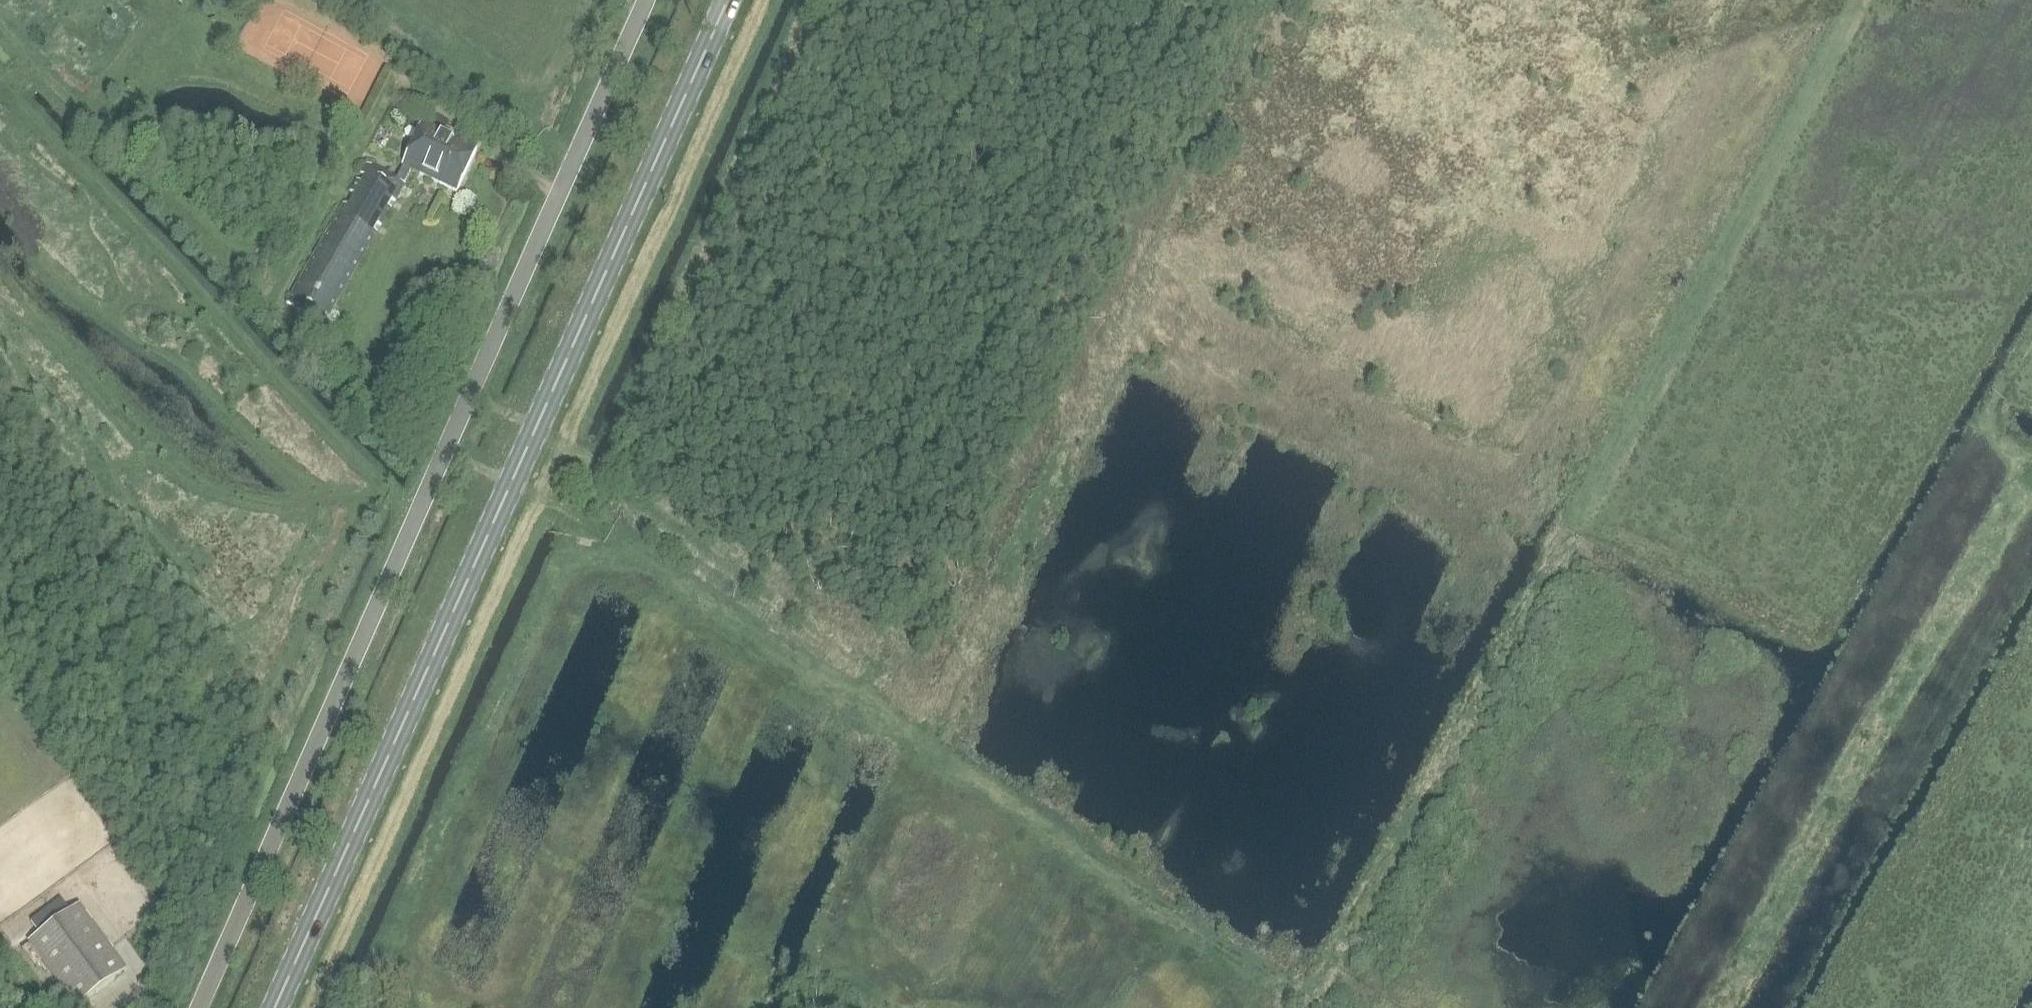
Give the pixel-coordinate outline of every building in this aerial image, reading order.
[(367,162),(287,307),(323,327),(374,235),(377,237),(403,190),(412,171),(456,191),(475,149),(421,124),(397,179),(367,162)] [(126,970),(79,905),(28,942),(75,1007),(126,970)]
